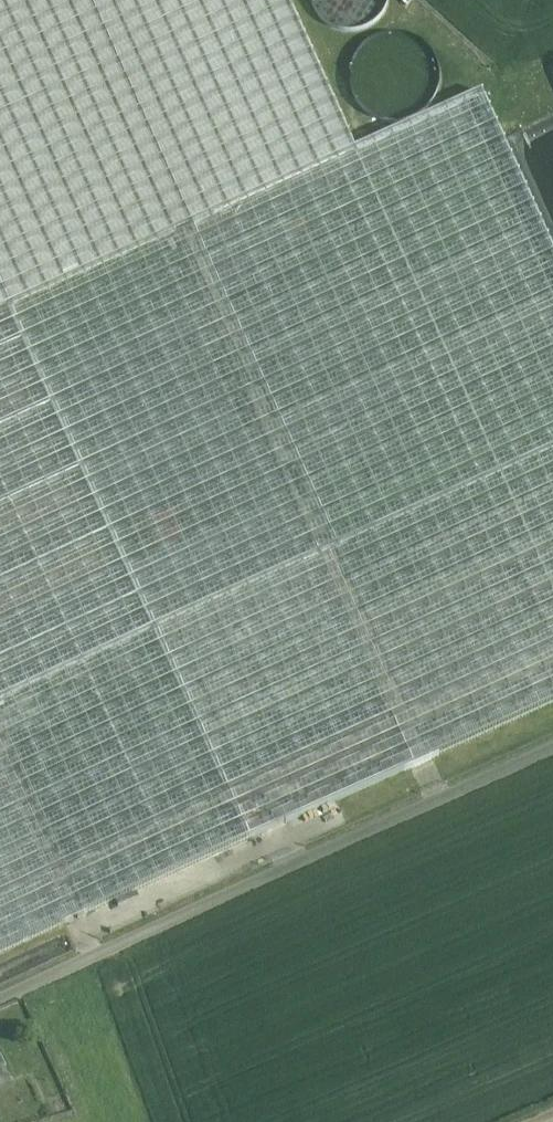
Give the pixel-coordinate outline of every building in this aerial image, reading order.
[(154,631),(552,450),(552,254),(480,92),(353,150),(286,0),(0,0),(0,289),(154,631)] [(315,6),(322,16),(332,23),(344,27),(356,26),(367,21),(376,13),(382,2),(383,0),(314,0),(315,6)] [(432,79),(431,63),(426,49),(416,37),(403,29),(388,26),(373,28),(360,34),(349,44),(342,57),(339,72),(342,88),(349,101),(361,112),(375,118),(390,119),(405,115),(418,106),(427,94),(432,79)] [(154,631),(0,289),(0,700),(154,631)] [(0,700),(0,953),(552,702),(552,450),(154,631),(0,700)]
